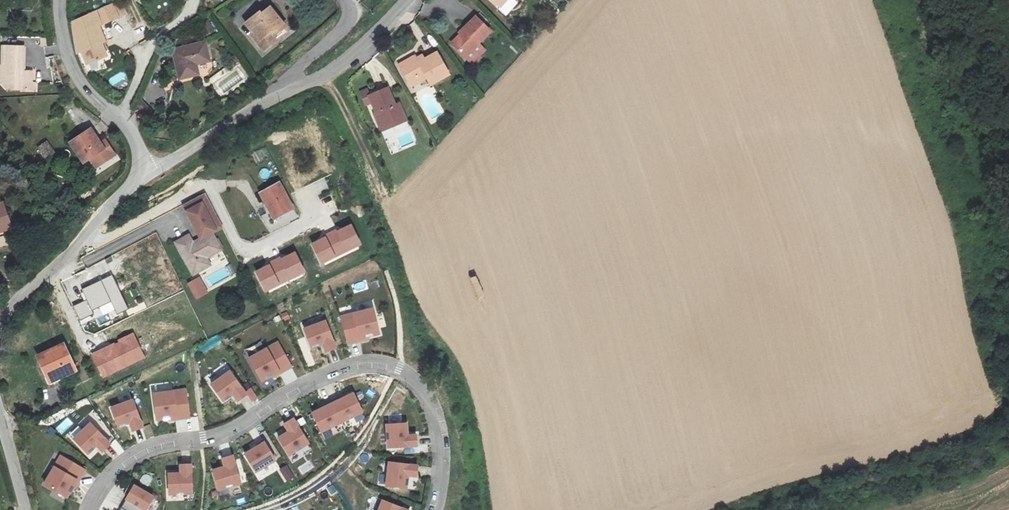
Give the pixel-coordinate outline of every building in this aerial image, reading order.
[(80,65),(104,56),(99,43),(106,39),(102,23),(126,12),(122,0),(120,0),(73,21),(80,65)] [(502,8),(500,10),(508,16),(520,2),(517,0),(492,0),(502,8)] [(248,26),(263,47),(277,35),(280,39),(290,31),(273,10),(264,18),(261,15),(248,26)] [(452,44),(464,56),(471,64),(485,51),(478,43),(490,32),(476,16),(463,28),(466,31),(452,44)] [(197,28),(203,37),(214,30),(208,21),(197,28)] [(132,35),(139,43),(147,36),(140,28),(132,35)] [(173,50),(179,78),(198,74),(196,64),(210,61),(207,43),(173,50)] [(411,67),(404,71),(411,83),(419,79),(422,83),(428,80),(432,86),(451,75),(440,55),(427,62),(424,57),(420,60),(417,55),(408,60),(411,67)] [(28,93),(28,97),(42,98),(42,91),(37,91),(37,81),(29,80),(31,57),(9,56),(8,73),(7,85),(14,92),(18,93),(18,96),(21,96),(21,93),(28,93)] [(411,67),(408,60),(400,65),(404,71),(411,67)] [(13,96),(18,96),(18,93),(14,92),(7,85),(8,73),(5,73),(3,88),(13,96)] [(414,88),(422,83),(419,79),(411,83),(414,88)] [(389,89),(370,98),(374,106),(381,121),(377,122),(382,130),(392,125),(395,130),(408,122),(401,104),(397,105),(389,89)] [(374,106),(370,98),(369,94),(362,96),(367,109),(374,106)] [(141,101),(137,107),(144,113),(149,107),(141,101)] [(77,140),(86,162),(108,152),(99,131),(77,140)] [(45,139),(50,151),(59,146),(55,135),(45,139)] [(261,193),(276,219),(294,208),(279,183),(261,193)] [(11,221),(4,200),(0,202),(0,225),(11,221)] [(351,225),(337,232),(336,230),(326,235),(327,236),(312,244),(321,263),(361,245),(351,225)] [(180,241),(197,273),(215,264),(211,255),(226,247),(217,230),(197,240),(194,235),(180,241)] [(296,252),(282,259),(281,257),(271,262),(272,263),(257,271),(266,290),(305,272),(296,252)] [(383,334),(377,309),(345,317),(352,344),(365,341),(364,339),(372,337),(383,334)] [(340,348),(330,321),(308,329),(316,348),(327,344),(330,352),(340,348)] [(296,367),(282,342),(254,358),(266,381),(276,375),(283,371),(284,373),(296,367)] [(39,355),(50,379),(59,374),(62,379),(78,371),(65,343),(39,355)] [(250,396),(234,372),(215,386),(227,402),(237,395),(242,402),(250,396)] [(193,418),(189,391),(157,395),(160,421),(171,419),(179,418),(180,420),(193,418)] [(336,401),(346,422),(367,412),(358,394),(350,397),(344,401),(343,398),(336,401)] [(326,432),(346,422),(336,401),(329,404),(330,407),(324,410),(317,414),(326,432)] [(121,428),(133,424),(136,432),(146,428),(136,402),(114,410),(121,428)] [(283,439),(293,456),(312,443),(297,419),(288,425),(293,432),(283,439)] [(393,448),(421,446),(421,435),(412,436),(411,424),(391,425),(393,448)] [(113,446),(94,425),(77,440),(91,455),(100,446),(106,453),(113,446)] [(278,461),(266,441),(259,445),(261,447),(255,451),(248,455),(259,473),(278,461)] [(244,484),(235,456),(225,460),(228,468),(216,472),(222,491),(244,484)] [(64,457),(47,485),(69,498),(75,489),(79,482),(81,483),(88,471),(64,457)] [(394,463),(391,486),(411,488),(413,476),(421,477),(422,466),(394,463)] [(196,494),(195,465),(184,466),(185,474),(172,475),(173,495),(196,494)] [(156,498),(134,485),(129,493),(132,494),(124,508),(127,509),(149,509),(156,498)] [(129,493),(121,507),(124,508),(132,494),(129,493)] [(388,501),(384,509),(410,509),(388,501)]
